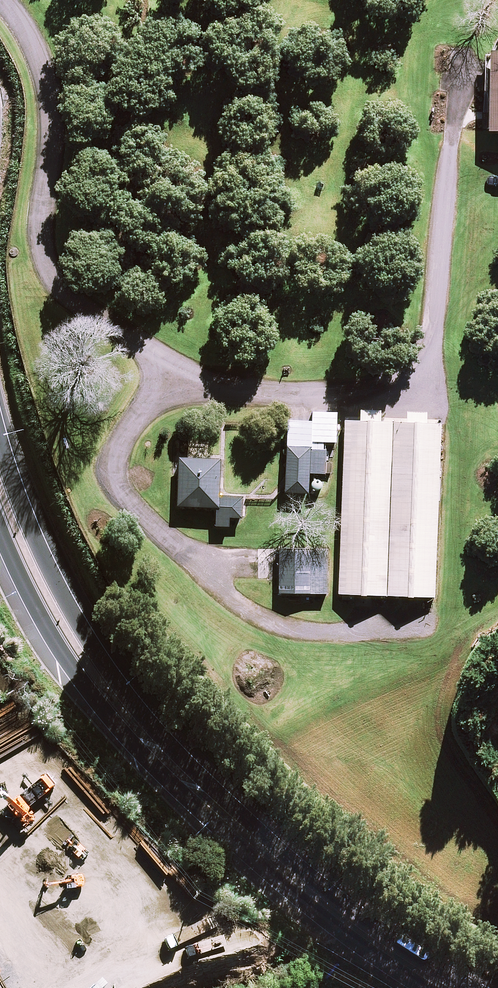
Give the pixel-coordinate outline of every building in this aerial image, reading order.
[(497,136),(497,55),(489,55),(488,136),(497,136)] [(380,412),(360,411),(359,423),(380,424),(380,412)] [(287,421),(286,448),(310,449),(310,452),(324,452),(324,445),(336,445),(337,414),(312,413),(312,422),(287,421)] [(427,414),(407,413),(406,425),(427,426),(427,414)] [(359,423),(344,423),(338,595),(386,597),(392,424),(380,424),(359,423)] [(406,425),(392,424),(386,597),(433,598),(440,426),(427,426),(406,425)] [(310,452),(310,449),(286,448),(285,494),(309,495),(309,475),(325,475),(325,452),(324,452),(310,452)] [(219,498),(220,460),(178,459),(177,509),(216,510),(215,528),(229,529),(229,519),(242,519),(242,499),(219,498)] [(279,594),(328,595),(328,550),(279,550),(279,594)] [(10,725),(5,715),(0,718),(0,730),(10,725)]
